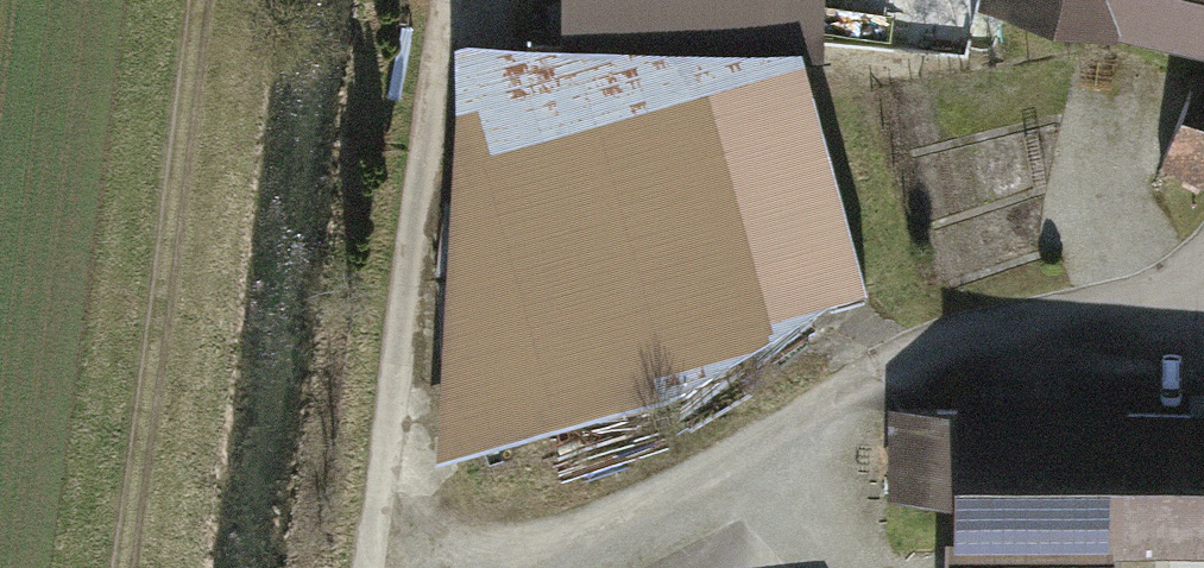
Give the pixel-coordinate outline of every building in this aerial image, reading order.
[(559,37),(913,37),(913,0),(559,0),(559,37)] [(1108,32),(1203,56),(1203,0),(975,0),(973,7),(1106,39),(1108,32)] [(791,308),(857,293),(795,64),(450,57),(483,448),(666,401),(791,308)] [(1160,177),(1203,198),(1203,94),(1200,92),(1160,177)] [(953,567),(1099,567),(1099,544),(1203,545),(1203,425),(1133,425),(1134,403),(967,402),(966,422),(893,421),(893,504),(953,505),(953,567)]
